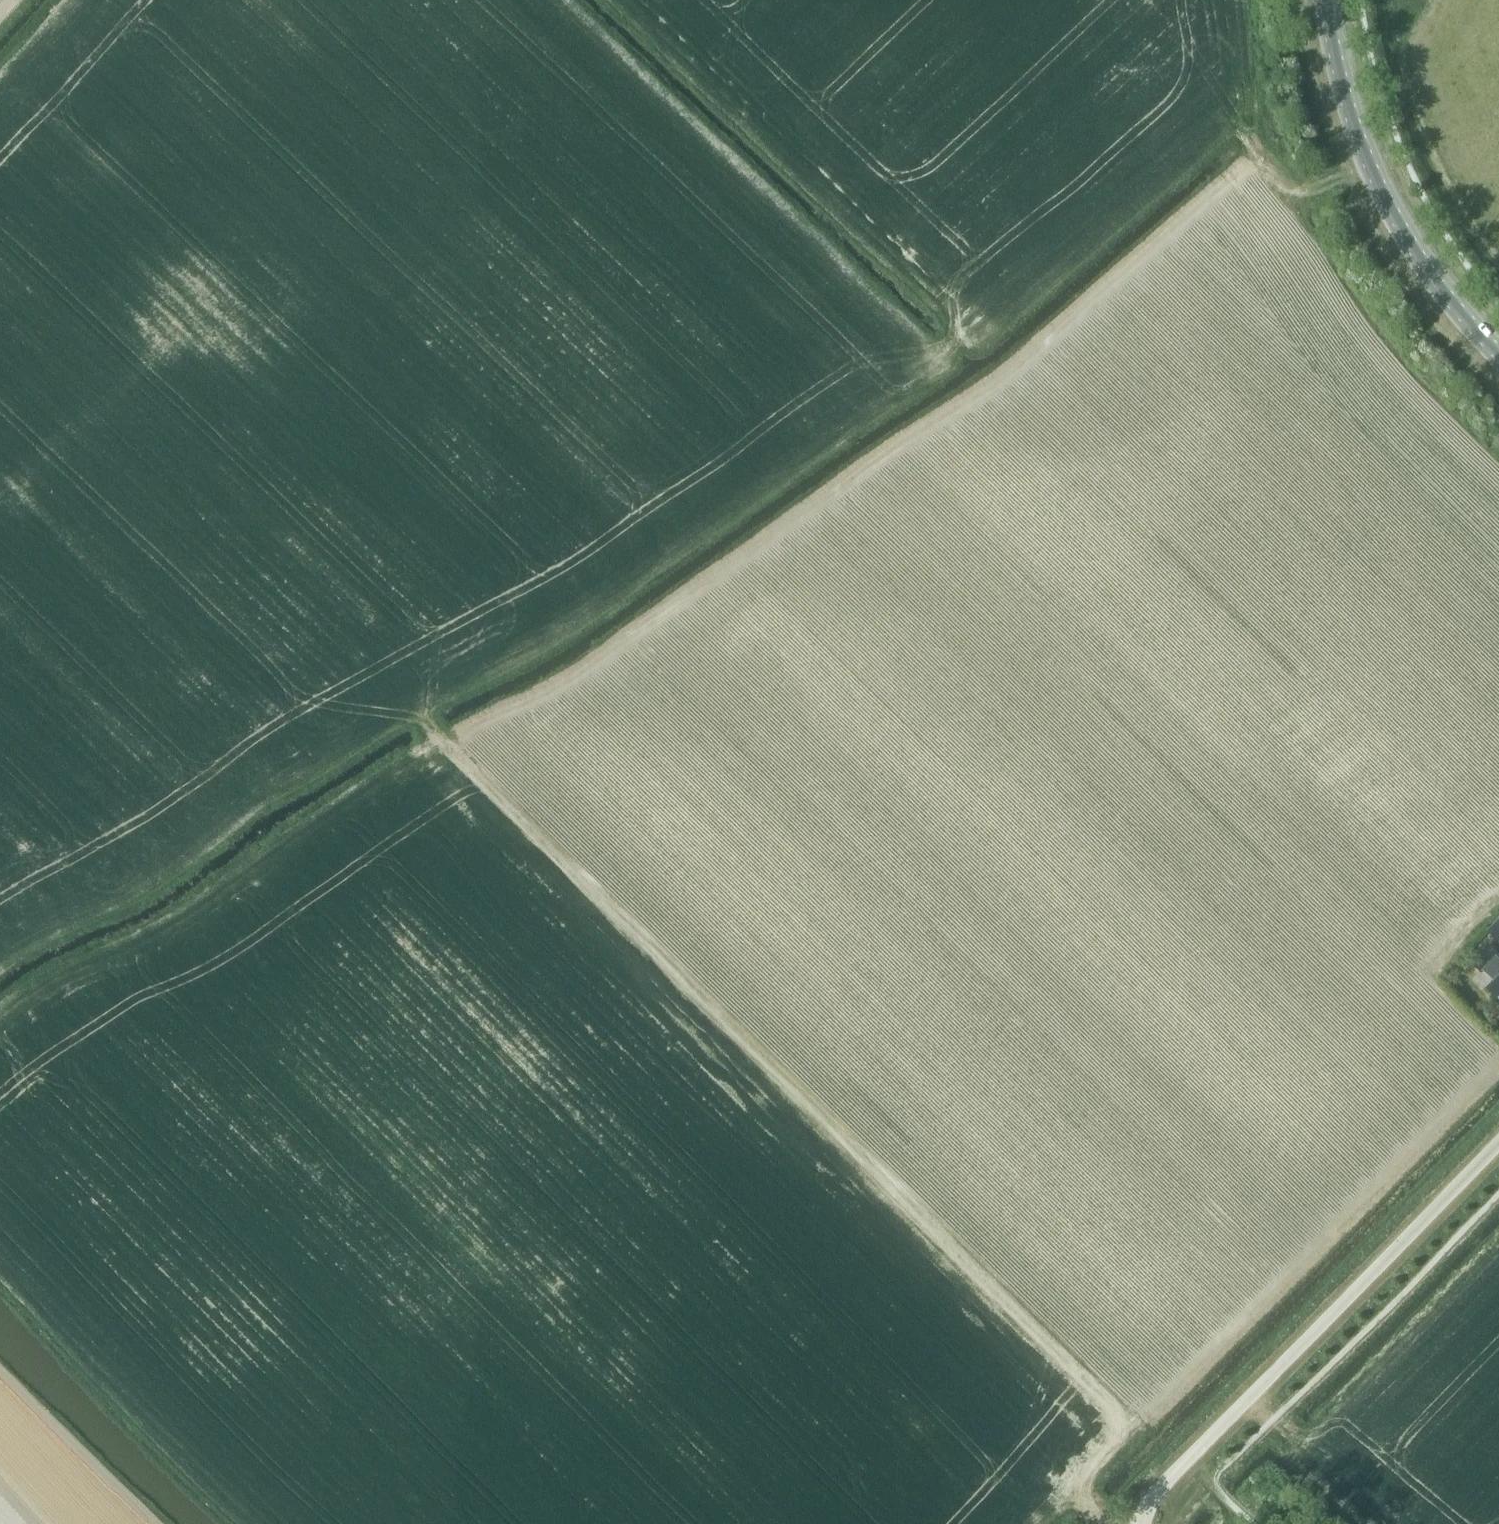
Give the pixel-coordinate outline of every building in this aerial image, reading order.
[(1498,942),(1498,919),(1487,931),(1498,942)] [(1472,962),(1482,972),(1483,971),(1493,981),(1487,987),(1498,999),(1498,958),(1497,956),(1498,954),(1489,945),(1480,953),(1472,962)]
